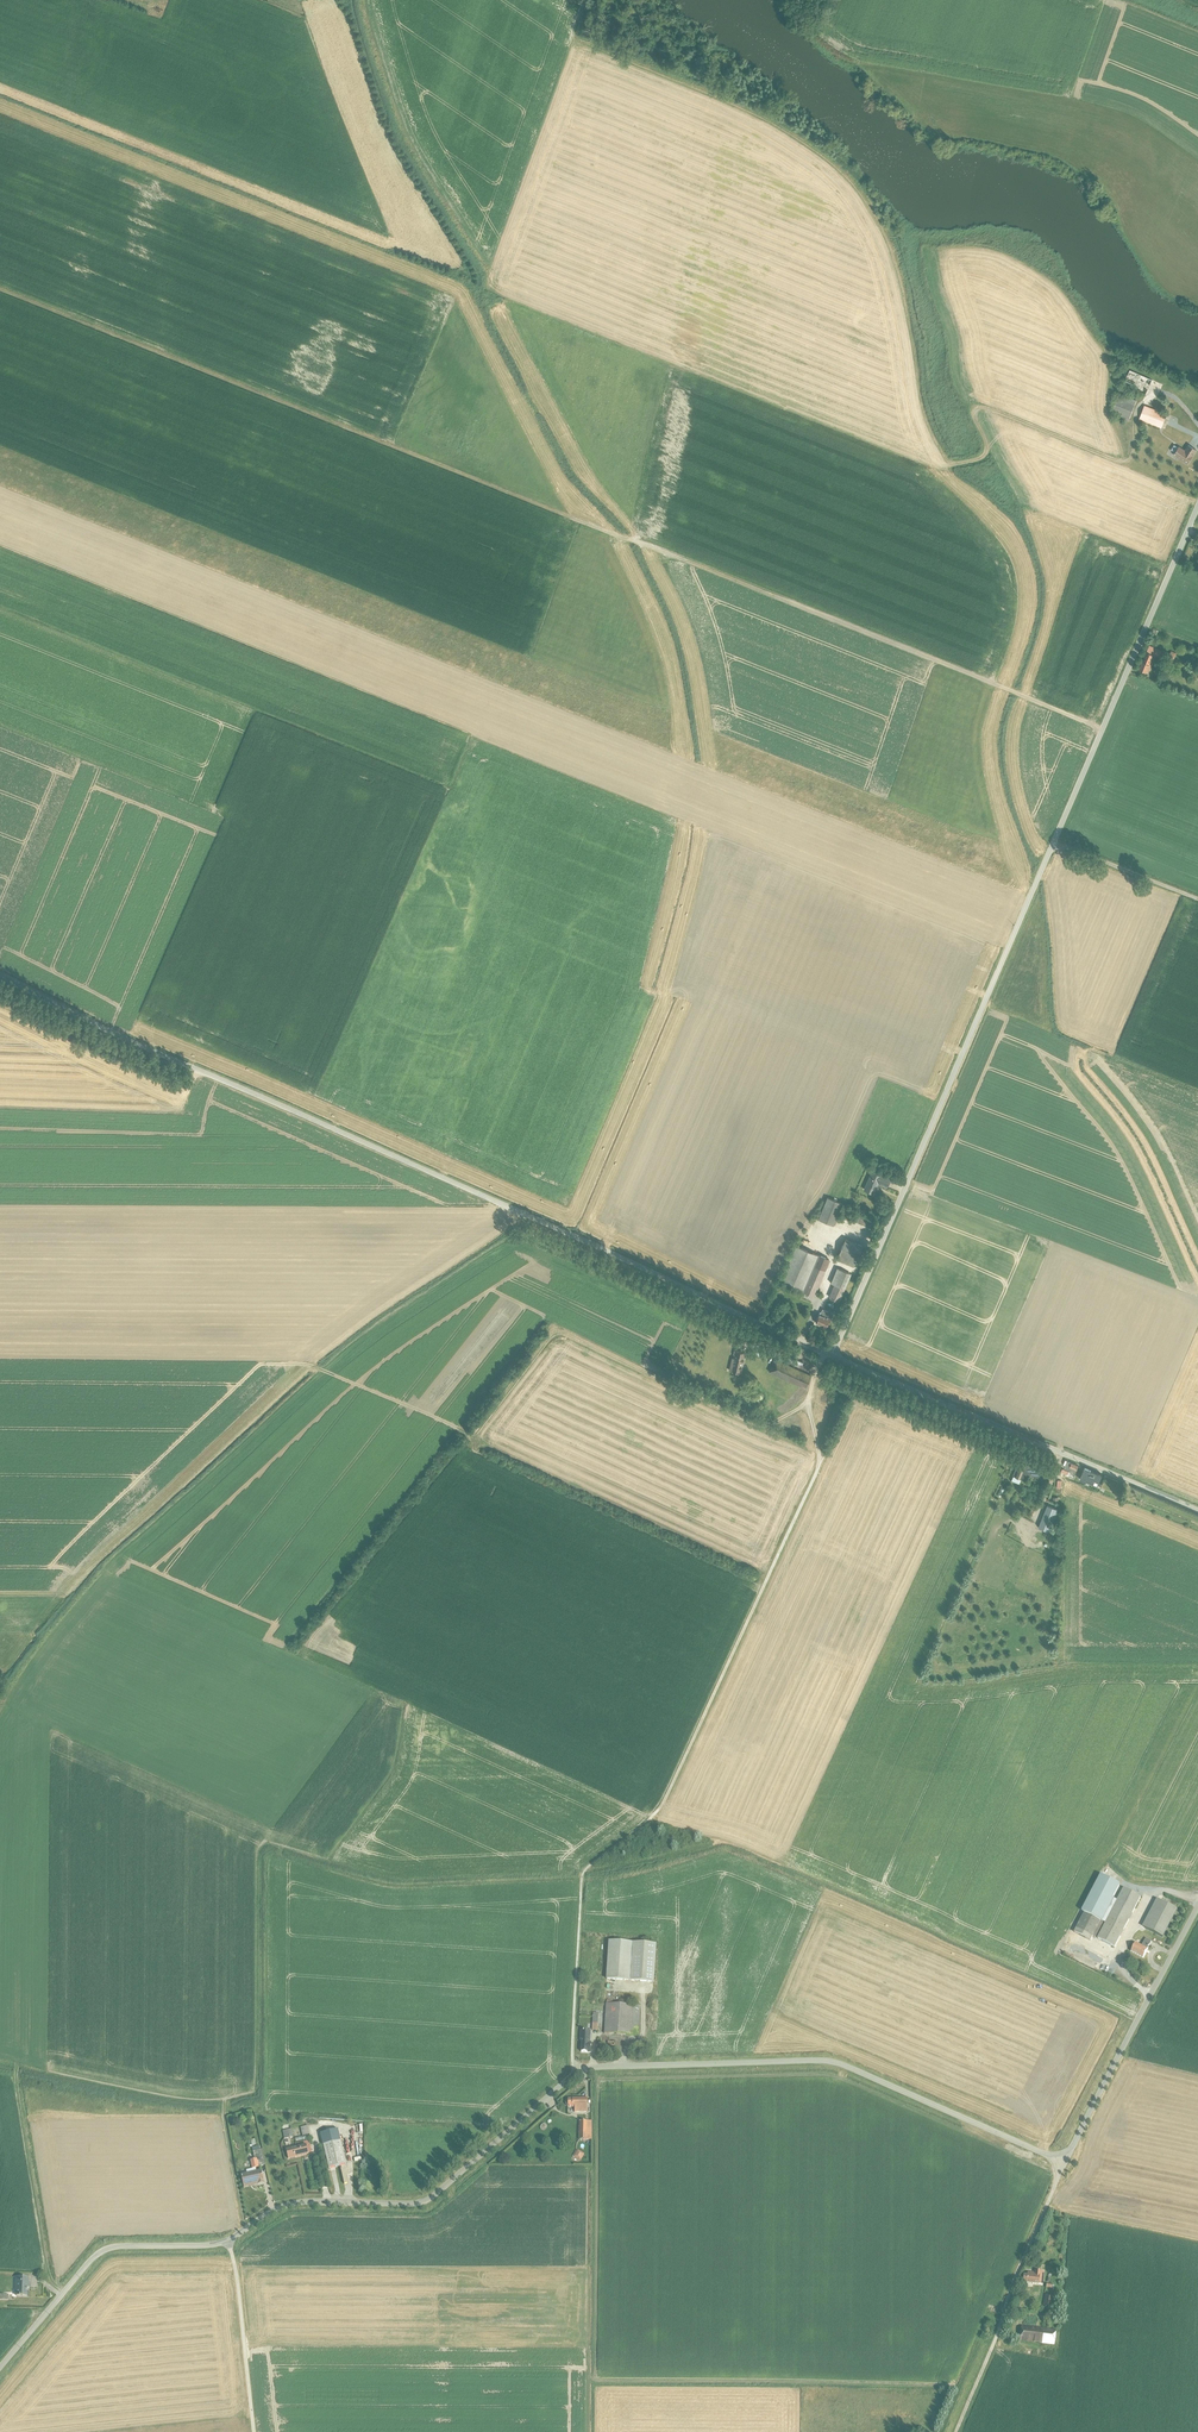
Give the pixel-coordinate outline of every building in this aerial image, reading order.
[(1130,369),(1123,386),(1145,396),(1153,380),(1130,369)] [(1119,393),(1111,414),(1129,421),(1137,400),(1119,393)] [(1145,405),(1139,419),(1162,428),(1165,421),(1167,414),(1145,405)] [(1175,445),(1171,450),(1174,452),(1173,454),(1174,454),(1174,455),(1188,464),(1197,450),(1189,445),(1185,450),(1180,446),(1179,448),(1175,445)] [(1147,652),(1156,656),(1159,657),(1162,650),(1150,645),(1148,649),(1147,652)] [(1162,650),(1159,657),(1167,661),(1170,654),(1162,650)] [(1171,651),(1169,658),(1174,660),(1177,653),(1171,651)] [(1156,656),(1147,652),(1139,669),(1148,673),(1156,656)] [(872,1169),(864,1189),(874,1194),(879,1183),(887,1186),(891,1177),(872,1169)] [(827,1197),(819,1219),(834,1225),(843,1203),(837,1201),(838,1199),(835,1197),(834,1199),(827,1197)] [(844,1241),(861,1248),(863,1245),(846,1237),(844,1241)] [(861,1248),(844,1241),(837,1258),(854,1265),(861,1248)] [(796,1245),(781,1281),(803,1290),(802,1291),(815,1296),(831,1259),(818,1254),(796,1245)] [(834,1284),(829,1297),(839,1301),(850,1273),(837,1267),(831,1283),(834,1284)] [(820,1312),(816,1323),(821,1325),(820,1326),(825,1328),(826,1327),(828,1323),(829,1324),(833,1313),(822,1309),(821,1312),(820,1312)] [(736,1350),(744,1352),(745,1348),(735,1346),(733,1354),(735,1355),(736,1350)] [(736,1350),(735,1355),(734,1358),(732,1357),(729,1370),(741,1373),(746,1353),(744,1352),(736,1350)] [(1027,1461),(1021,1459),(1012,1480),(1019,1483),(1021,1479),(1025,1481),(1028,1474),(1031,1466),(1026,1464),(1027,1461)] [(1066,1460),(1064,1464),(1066,1465),(1065,1468),(1071,1471),(1071,1472),(1075,1474),(1079,1465),(1066,1460)] [(1031,1466),(1028,1474),(1044,1480),(1047,1473),(1031,1466)] [(1091,1470),(1085,1467),(1080,1479),(1097,1486),(1102,1475),(1091,1470)] [(1103,1481),(1101,1486),(1112,1491),(1114,1486),(1103,1481)] [(1059,1509),(1047,1505),(1038,1527),(1050,1532),(1059,1509)] [(1076,1922),(1071,1930),(1074,1932),(1074,1933),(1091,1941),(1094,1936),(1098,1939),(1115,1948),(1141,1898),(1124,1889),(1117,1901),(1113,1899),(1120,1886),(1101,1875),(1082,1912),(1084,1913),(1078,1924),(1076,1922)] [(1157,1900),(1143,1927),(1163,1938),(1177,1910),(1157,1900)] [(1136,1943),(1131,1952),(1143,1958),(1151,1943),(1152,1942),(1146,1939),(1142,1946),(1136,1943)] [(609,1942),(606,1980),(654,1983),(656,1945),(609,1942)] [(606,2004),(604,2034),(638,2036),(640,2006),(613,2004),(613,2002),(612,2002),(612,2000),(607,2000),(607,2004),(606,2004)] [(581,2030),(580,2040),(582,2040),(581,2052),(591,2053),(591,2043),(590,2042),(591,2031),(581,2030)] [(587,2105),(587,2098),(572,2098),(572,2099),(568,2099),(566,2101),(566,2105),(568,2107),(568,2108),(572,2108),(575,2108),(575,2112),(587,2113),(587,2105)] [(587,2121),(579,2121),(579,2140),(587,2140),(587,2139),(592,2139),(592,2121),(587,2121)] [(308,2126),(301,2127),(304,2140),(311,2138),(308,2126)] [(292,2129),(283,2131),(284,2139),(293,2137),(292,2135),(293,2134),(292,2129)] [(323,2145),(329,2168),(333,2168),(343,2165),(346,2164),(338,2130),(327,2133),(327,2135),(322,2137),(324,2145),(323,2145)] [(306,2144),(286,2149),(288,2159),(309,2154),(306,2144)] [(259,2146),(252,2148),(253,2152),(255,2161),(257,2161),(258,2166),(263,2165),(266,2165),(262,2149),(260,2150),(259,2146)] [(577,2150),(574,2156),(581,2160),(584,2154),(577,2150)] [(258,2183),(258,2184),(264,2183),(261,2170),(257,2171),(256,2168),(246,2170),(247,2173),(241,2175),(244,2186),(258,2183)] [(1023,2275),(1023,2283),(1039,2285),(1039,2284),(1043,2284),(1044,2272),(1035,2271),(1035,2273),(1028,2272),(1028,2274),(1026,2273),(1026,2276),(1023,2275)] [(16,2277),(15,2296),(27,2296),(28,2290),(27,2290),(27,2287),(30,2288),(30,2282),(28,2282),(28,2277),(16,2277)] [(1045,2294),(1043,2308),(1052,2310),(1053,2299),(1056,2299),(1056,2296),(1054,2296),(1045,2294)] [(1021,2327),(1020,2340),(1054,2344),(1056,2330),(1021,2327)]
